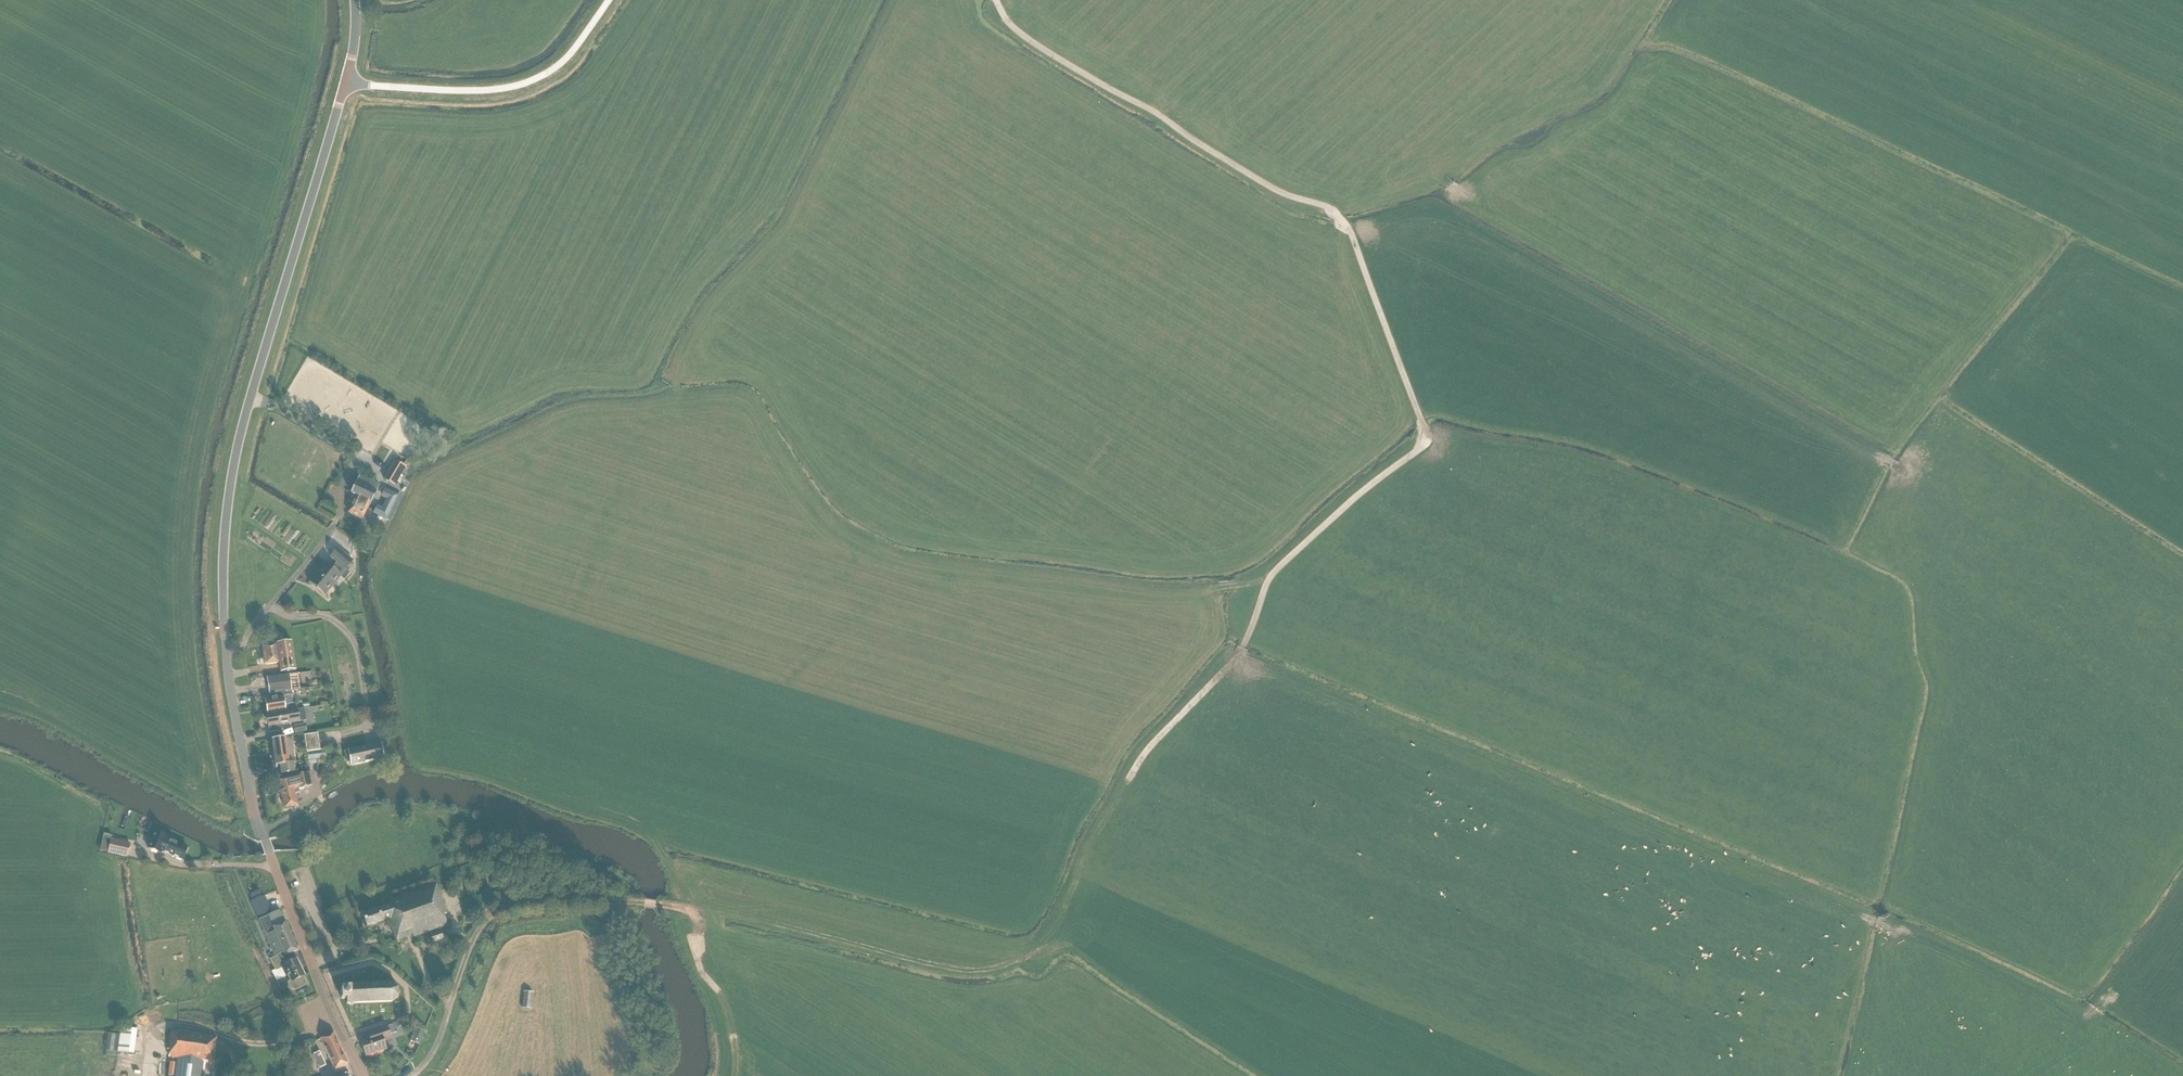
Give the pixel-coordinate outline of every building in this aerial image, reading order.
[(395,486),(405,468),(394,461),(384,480),(395,486)] [(369,505),(370,505),(374,498),(379,485),(359,475),(350,494),(356,497),(355,499),(354,502),(348,513),(362,520),(367,508),(369,505)] [(399,495),(385,489),(382,494),(381,497),(385,500),(382,507),(377,505),(376,507),(373,513),(387,520),(399,495)] [(348,572),(354,565),(352,563),(352,562),(338,549),(330,558),(336,563),(332,569),(325,563),(309,582),(311,585),(312,584),(317,588),(317,589),(325,596),(340,577),(344,581),(350,574),(348,572)] [(280,644),(277,644),(263,646),(266,665),(279,663),(281,673),(295,670),(291,642),(280,644)] [(269,693),(291,690),(289,675),(267,678),(269,693)] [(292,696),(291,690),(269,693),(270,699),(265,700),(268,714),(297,709),(296,704),(288,705),(288,707),(285,708),(283,697),(292,696)] [(280,725),(299,722),(302,721),(300,710),(297,710),(266,715),(268,727),(269,732),(278,731),(277,729),(281,728),(280,725)] [(302,725),(293,726),(294,734),(304,732),(302,725)] [(318,734),(304,736),(307,752),(320,750),(318,734)] [(276,766),(279,766),(281,775),(301,771),(300,762),(295,763),(291,738),(285,739),(272,741),(276,766)] [(344,751),(346,760),(350,759),(351,766),(383,759),(380,744),(373,745),(348,750),(344,751)] [(317,764),(316,760),(330,758),(329,749),(320,750),(307,752),(308,765),(317,764)] [(278,780),(284,808),(297,805),(298,805),(294,790),(312,786),(309,773),(278,780)] [(183,860),(187,848),(166,839),(166,838),(155,833),(149,849),(160,853),(161,851),(183,860)] [(127,857),(130,844),(111,840),(108,853),(127,857)] [(366,928),(389,920),(397,943),(447,925),(446,921),(443,915),(444,915),(443,914),(446,913),(436,883),(391,899),(393,904),(362,915),(366,928)] [(270,912),(263,896),(251,901),(257,917),(270,912)] [(280,911),(259,920),(274,957),(277,956),(284,953),(285,956),(297,951),(285,923),(280,911)] [(704,932),(705,940),(719,939),(719,931),(704,932)] [(438,941),(443,939),(441,932),(430,935),(431,936),(426,938),(430,948),(439,944),(438,941)] [(288,977),(289,977),(291,981),(288,982),(291,990),(295,991),(305,986),(306,982),(303,977),(304,977),(296,961),(295,961),(293,957),(283,962),(280,963),(277,956),(274,957),(270,959),(276,972),(282,969),(286,977),(288,976),(288,977)] [(390,983),(347,985),(346,985),(346,990),(341,990),(341,999),(347,999),(347,1004),(348,1004),(391,1002),(398,997),(398,988),(390,983)] [(522,1008),(532,1009),(534,994),(524,993),(522,1008)] [(396,1032),(393,1024),(387,1027),(367,1033),(370,1040),(361,1043),(366,1056),(386,1049),(383,1042),(391,1040),(390,1035),(396,1032)] [(133,1054),(137,1030),(121,1028),(117,1052),(133,1054)] [(425,1031),(416,1028),(410,1041),(419,1044),(425,1031)] [(217,1037),(206,1036),(206,1035),(171,1030),(168,1050),(170,1050),(169,1057),(177,1058),(175,1075),(201,1075),(203,1060),(213,1062),(217,1037)] [(348,1064),(342,1050),(334,1033),(321,1039),(330,1060),(327,1062),(329,1068),(333,1066),(335,1070),(348,1064)] [(319,1068),(325,1066),(319,1052),(313,1055),(319,1068)]
